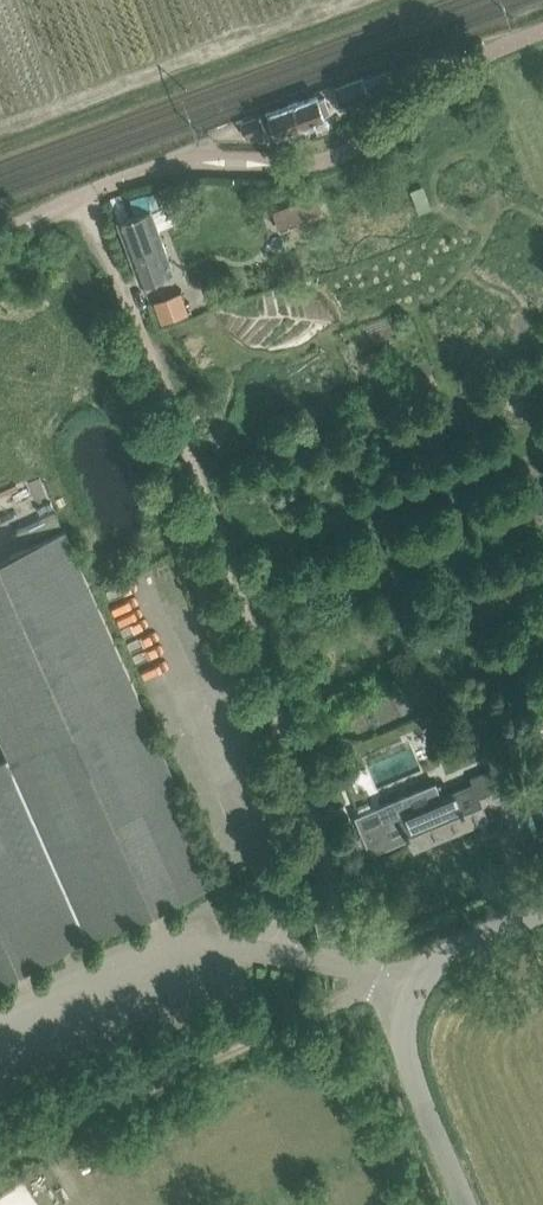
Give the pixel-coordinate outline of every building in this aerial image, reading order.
[(341,104),(363,96),(369,93),(364,78),(363,77),(362,78),(335,88),(341,104)] [(307,124),(326,117),(324,113),(329,111),(324,97),(319,99),(317,95),(270,112),(278,134),(293,129),(296,138),(310,133),(307,124)] [(268,134),(261,115),(241,123),(246,137),(256,133),(258,138),(268,134)] [(321,214),(314,197),(274,211),(281,229),(321,214)] [(174,271),(151,208),(119,220),(142,283),(174,271)] [(154,301),(162,323),(190,313),(181,291),(154,301)] [(0,762),(0,974),(219,876),(65,530),(0,558),(0,730),(12,757),(0,762)] [(436,783),(358,815),(373,853),(410,837),(415,848),(448,833),(447,831),(470,822),(470,824),(489,816),(485,806),(501,799),(489,771),(471,778),(472,779),(474,783),(442,797),(436,783)]
